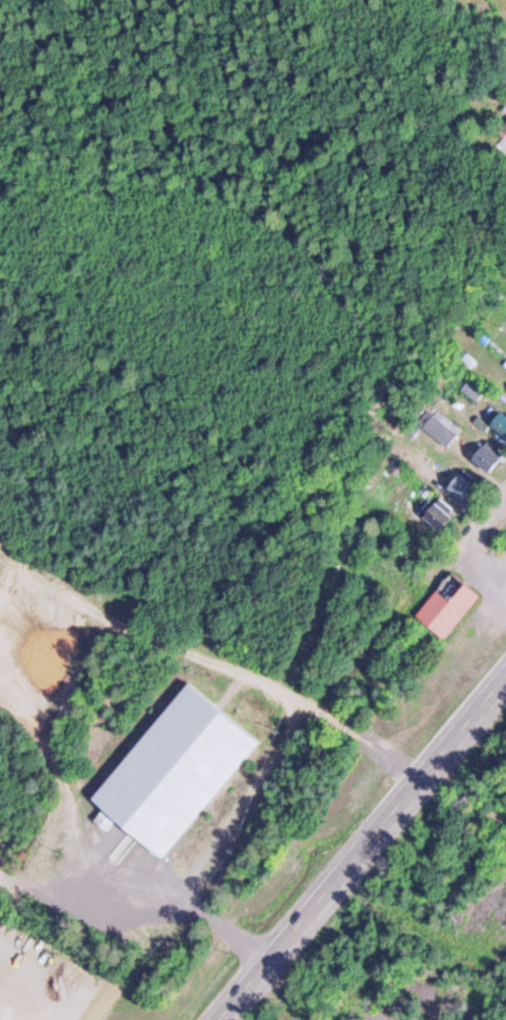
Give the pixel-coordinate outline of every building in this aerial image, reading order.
[(476,401),(486,389),(471,377),(461,388),(476,401)] [(505,436),(505,414),(500,409),(490,421),(505,436)] [(423,428),(439,411),(462,432),(445,449),(423,428)] [(490,438),(505,451),(505,453),(491,473),(474,459),(490,438)] [(440,531),(455,510),(435,495),(420,515),(440,531)] [(446,639),(480,595),(451,573),(417,616),(446,639)] [(162,854),(259,737),(189,680),(93,797),(162,854)]
